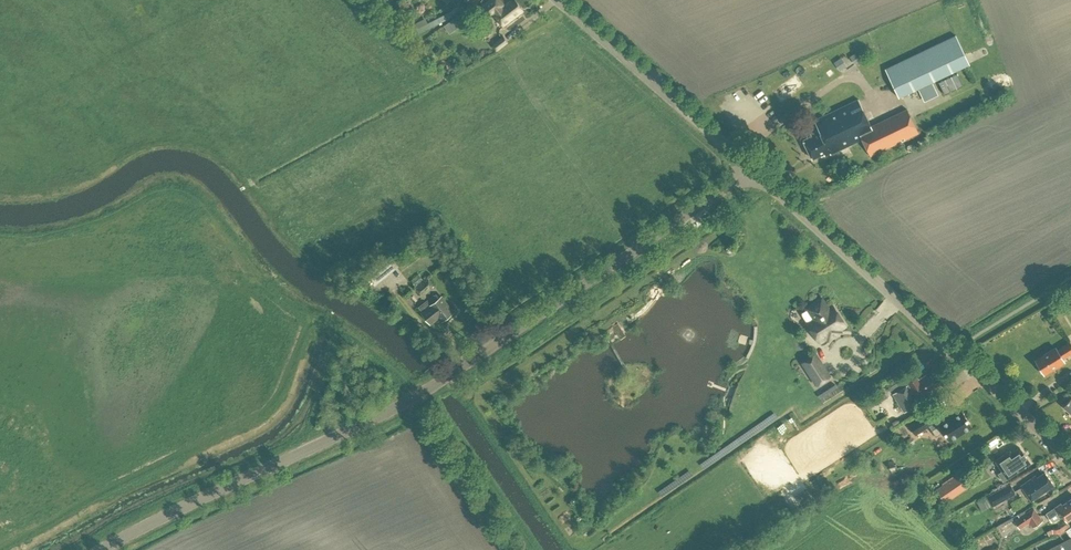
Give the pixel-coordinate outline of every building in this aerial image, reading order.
[(401,15),(411,6),(405,0),(395,9),(401,15)] [(521,14),(519,10),(522,8),(516,0),(507,0),(505,2),(503,0),(487,0),(476,8),(484,19),(492,12),(504,27),(521,14)] [(416,29),(418,34),(453,17),(450,12),(416,29)] [(885,69),(899,97),(969,63),(956,35),(885,69)] [(492,44),(497,50),(508,42),(503,36),(492,44)] [(971,48),(974,59),(988,55),(986,45),(971,48)] [(861,60),(856,53),(851,56),(856,63),(861,60)] [(845,66),(840,59),(836,62),(841,69),(845,66)] [(831,154),(862,139),(875,134),(858,99),(814,120),(819,129),(811,133),(811,135),(803,139),(804,141),(803,142),(806,148),(807,147),(812,158),(824,153),(825,155),(830,152),(831,154)] [(769,123),(774,120),(768,111),(764,114),(769,123)] [(903,135),(912,130),(907,118),(898,123),(903,135)] [(897,131),(868,143),(871,153),(901,140),(897,131)] [(388,253),(365,271),(375,284),(398,267),(388,253)] [(414,286),(421,295),(434,286),(427,277),(414,286)] [(441,296),(436,299),(433,295),(418,306),(421,311),(420,312),(429,324),(438,317),(441,321),(453,312),(441,296)] [(808,308),(815,319),(808,324),(819,341),(828,335),(829,337),(838,331),(837,329),(845,324),(834,307),(828,311),(821,300),(808,308)] [(1039,368),(1041,372),(1043,372),(1044,373),(1058,365),(1059,366),(1062,364),(1062,363),(1064,361),(1062,359),(1070,353),(1070,343),(1070,342),(1057,350),(1055,347),(1043,354),(1043,355),(1036,360),(1040,367),(1039,368)] [(830,376),(815,354),(802,362),(817,385),(830,376)] [(916,375),(907,381),(909,384),(893,393),(904,412),(920,401),(917,396),(936,384),(935,383),(936,380),(934,376),(934,377),(931,376),(930,375),(928,377),(925,373),(918,378),(916,375)] [(894,379),(885,384),(889,391),(898,385),(894,379)] [(863,400),(867,407),(887,395),(883,388),(863,400)] [(931,411),(909,425),(915,434),(937,420),(931,411)] [(962,411),(932,430),(936,436),(943,431),(949,441),(972,426),(962,411)] [(998,473),(1003,481),(1030,463),(1020,447),(1012,453),(1010,450),(995,460),(1002,470),(998,473)] [(883,462),(893,473),(902,466),(891,454),(883,462)] [(1054,485),(1045,472),(1037,477),(1035,475),(1021,485),(1031,501),(1054,485)] [(950,497),(965,487),(957,476),(942,486),(950,497)] [(987,496),(991,504),(992,506),(1015,493),(1010,483),(987,496)] [(1046,513),(1052,521),(1060,516),(1062,515),(1067,521),(1070,518),(1070,498),(1062,504),(1061,502),(1054,507),(1046,513)] [(1013,521),(1032,509),(1028,503),(1009,515),(1013,521)] [(1032,525),(1041,519),(1033,508),(1015,520),(1020,528),(1029,522),(1032,525)] [(1000,525),(1011,520),(1008,515),(998,520),(1000,525)] [(756,516),(738,528),(746,539),(766,526),(761,519),(759,521),(756,516)] [(1070,532),(1070,528),(1069,523),(1056,530),(1060,537),(1070,532)] [(1046,549),(1070,549),(1070,537),(1046,549)]
